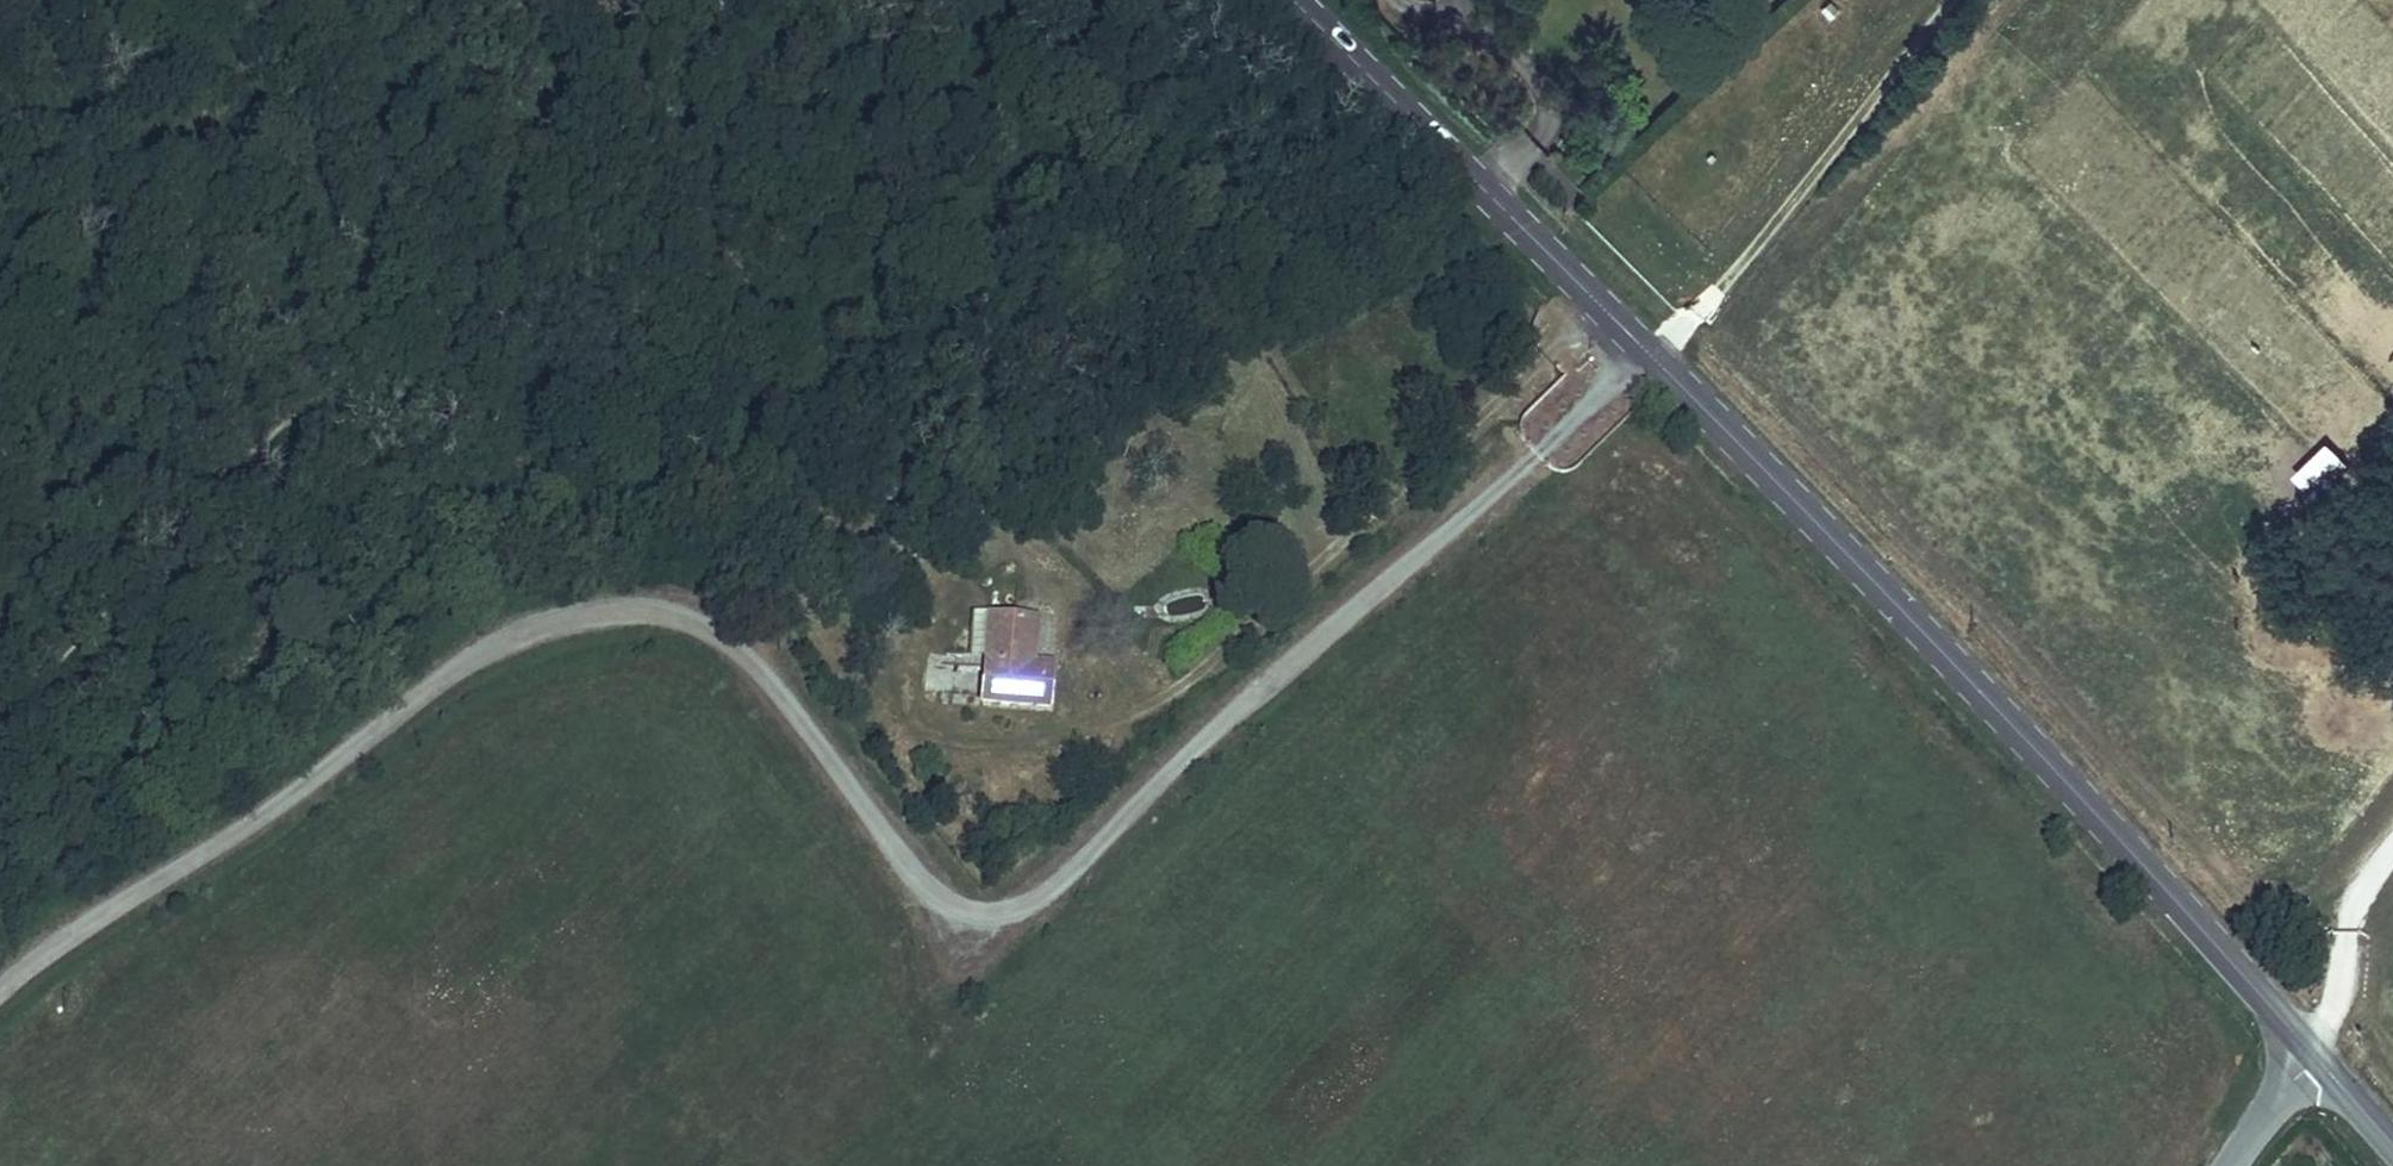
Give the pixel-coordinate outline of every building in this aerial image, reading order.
[(1031,620),(982,617),(977,702),(1043,707),(1047,666),(1027,664),(1031,620)]
